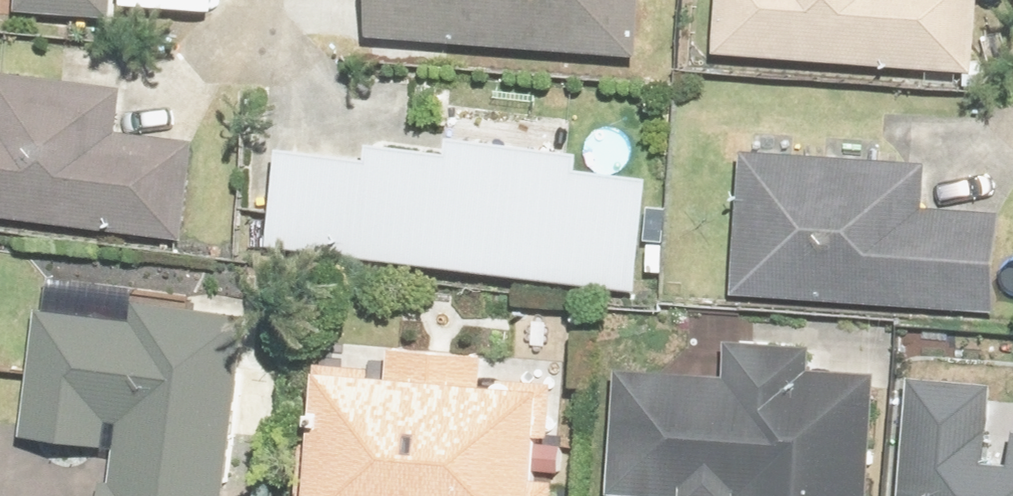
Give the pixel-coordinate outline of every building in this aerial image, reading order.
[(17,6),(16,29),(114,34),(116,0),(0,0),(0,5),(17,6)] [(294,84),(567,105),(576,0),(301,0),(294,84)] [(634,98),(900,114),(907,5),(836,0),(641,0),(634,98)] [(122,140),(126,99),(1,86),(0,92),(0,214),(195,232),(196,149),(152,144),(122,140)] [(642,195),(638,194),(642,170),(371,130),(367,155),(276,142),(261,243),(627,296),(642,195)] [(913,309),(913,308),(993,311),(996,223),(917,220),(920,167),(732,157),(725,300),(913,309)] [(867,380),(815,378),(816,336),(728,334),(727,375),(614,371),(609,495),(863,495),(867,380)] [(0,345),(0,486),(44,492),(43,495),(187,495),(191,455),(177,454),(188,369),(0,345)] [(496,428),(432,423),(436,389),(321,378),(317,413),(261,409),(254,495),(490,495),(496,428)] [(904,378),(894,495),(1012,495),(1012,430),(1006,429),(1003,465),(983,464),(989,384),(904,378)]
